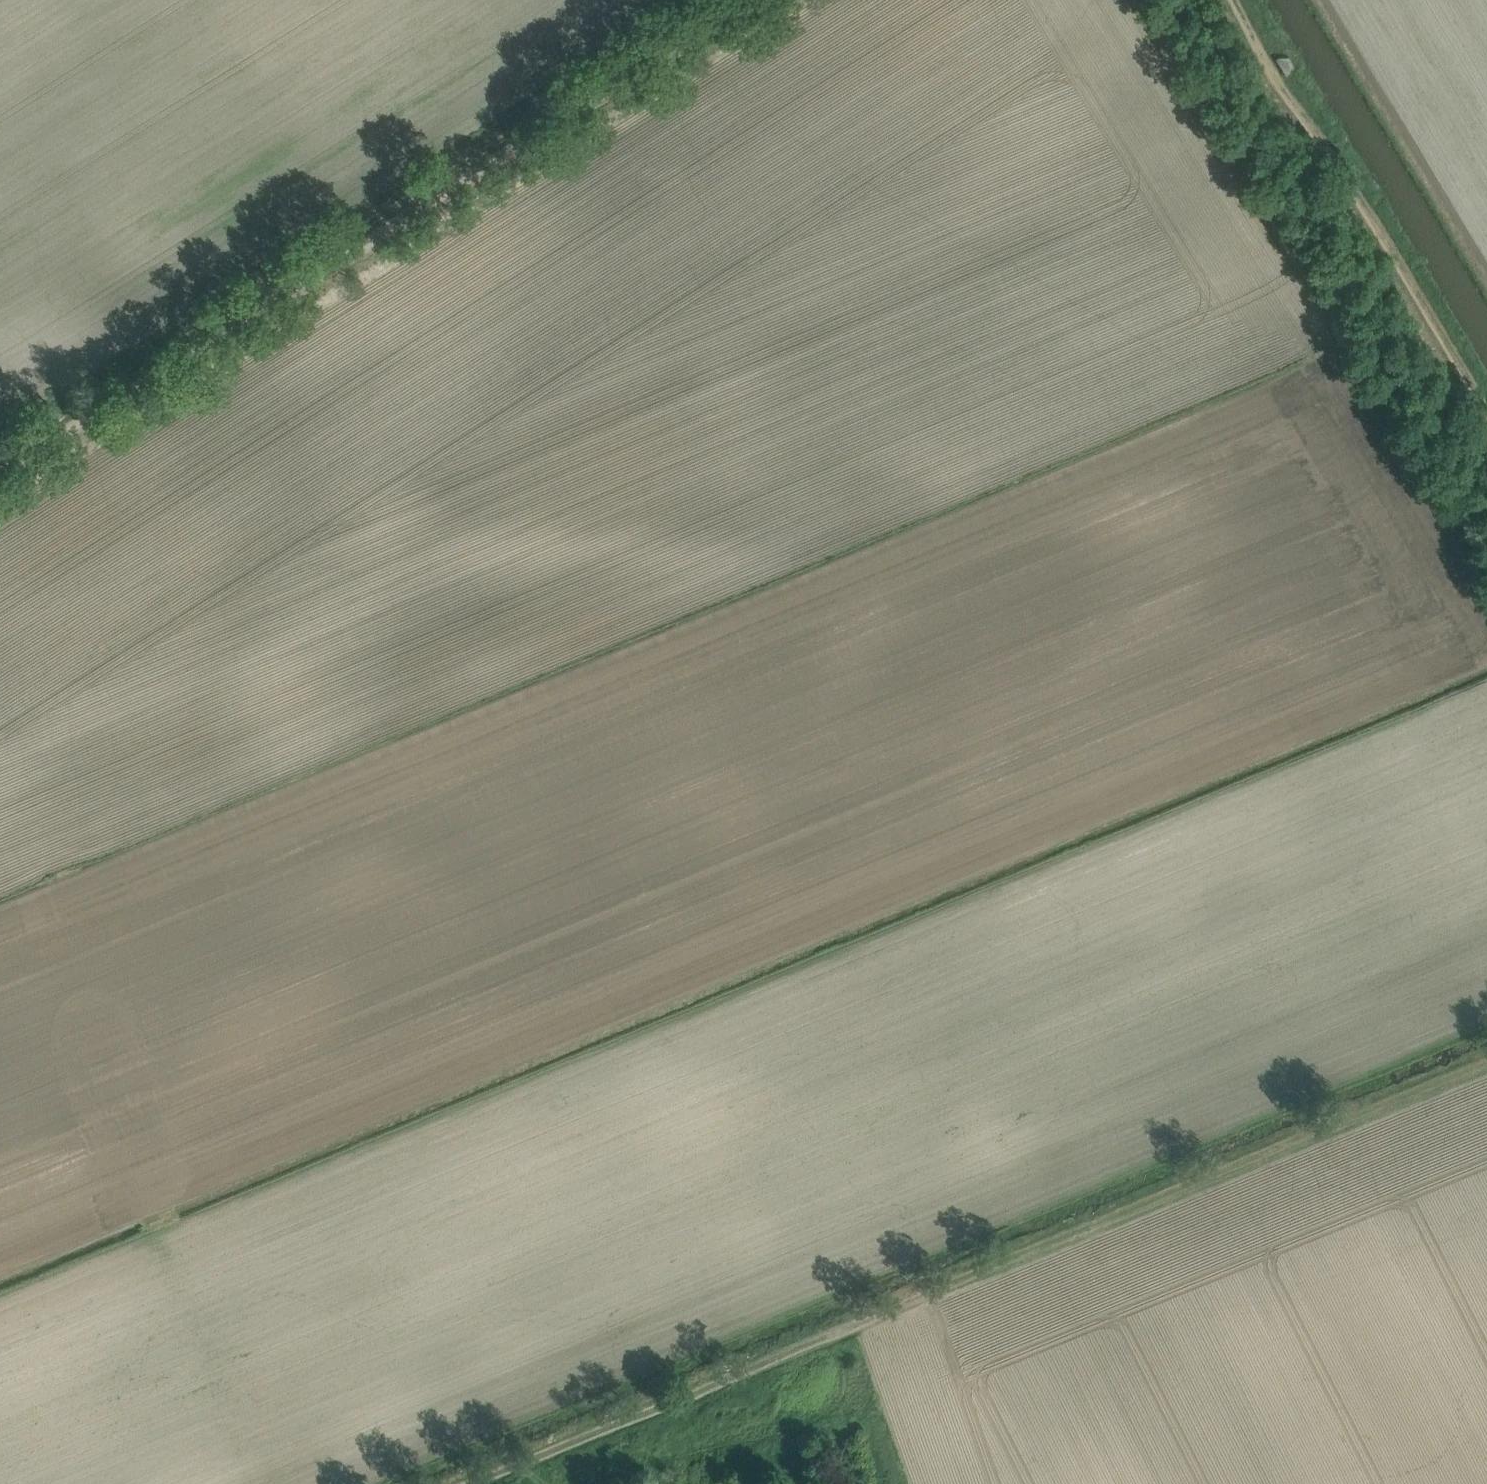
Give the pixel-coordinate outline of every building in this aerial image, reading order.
[(1284,59),(1280,61),(1291,80),(1294,78),(1299,68),(1294,59),(1284,59)]
